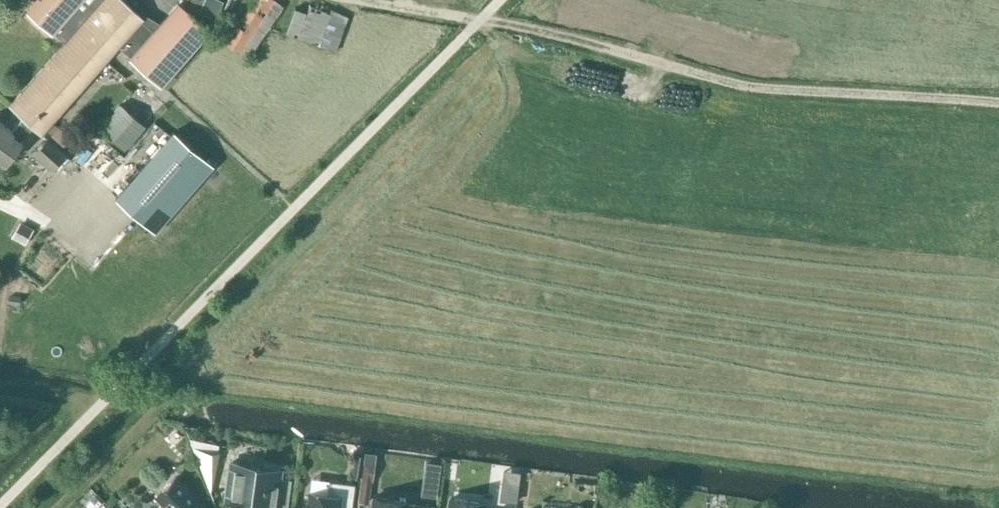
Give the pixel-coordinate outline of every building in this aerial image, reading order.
[(32,124),(40,131),(117,45),(130,56),(129,57),(160,84),(208,30),(177,3),(153,30),(140,18),(141,17),(122,0),(28,0),(22,6),(51,32),(53,30),(65,41),(10,104),(22,116),(23,116),(32,124)] [(244,0),(219,38),(248,58),(283,4),(277,0),(244,0)] [(294,7),(287,24),(285,31),(334,51),(348,16),(330,9),(329,12),(309,4),(306,12),(294,7)] [(590,81),(594,66),(580,62),(577,72),(586,74),(585,80),(590,81)] [(120,104),(99,128),(123,149),(144,125),(120,104)] [(5,162),(32,124),(23,116),(22,116),(11,130),(0,122),(0,159),(5,162)] [(173,131),(115,197),(154,232),(213,165),(173,131)] [(111,195),(133,171),(92,133),(70,156),(111,195)] [(65,153),(46,137),(32,154),(51,170),(65,153)] [(32,228),(22,223),(15,237),(25,243),(32,228)] [(194,478),(212,480),(216,443),(188,440),(184,480),(194,481),(194,478)] [(355,453),(352,473),(361,474),(363,455),(355,453)] [(248,464),(230,462),(225,500),(246,503),(245,507),(287,507),(290,478),(279,477),(280,468),(261,466),(261,468),(248,466),(248,464)] [(504,468),(500,498),(515,500),(519,470),(504,468)] [(174,477),(156,495),(164,504),(160,507),(205,507),(174,477)] [(354,484),(328,480),(326,494),(311,492),(308,507),(351,507),(354,484)] [(371,494),(369,507),(433,507),(433,504),(407,501),(407,499),(371,494)] [(449,507),(482,507),(483,502),(450,498),(449,507)]
